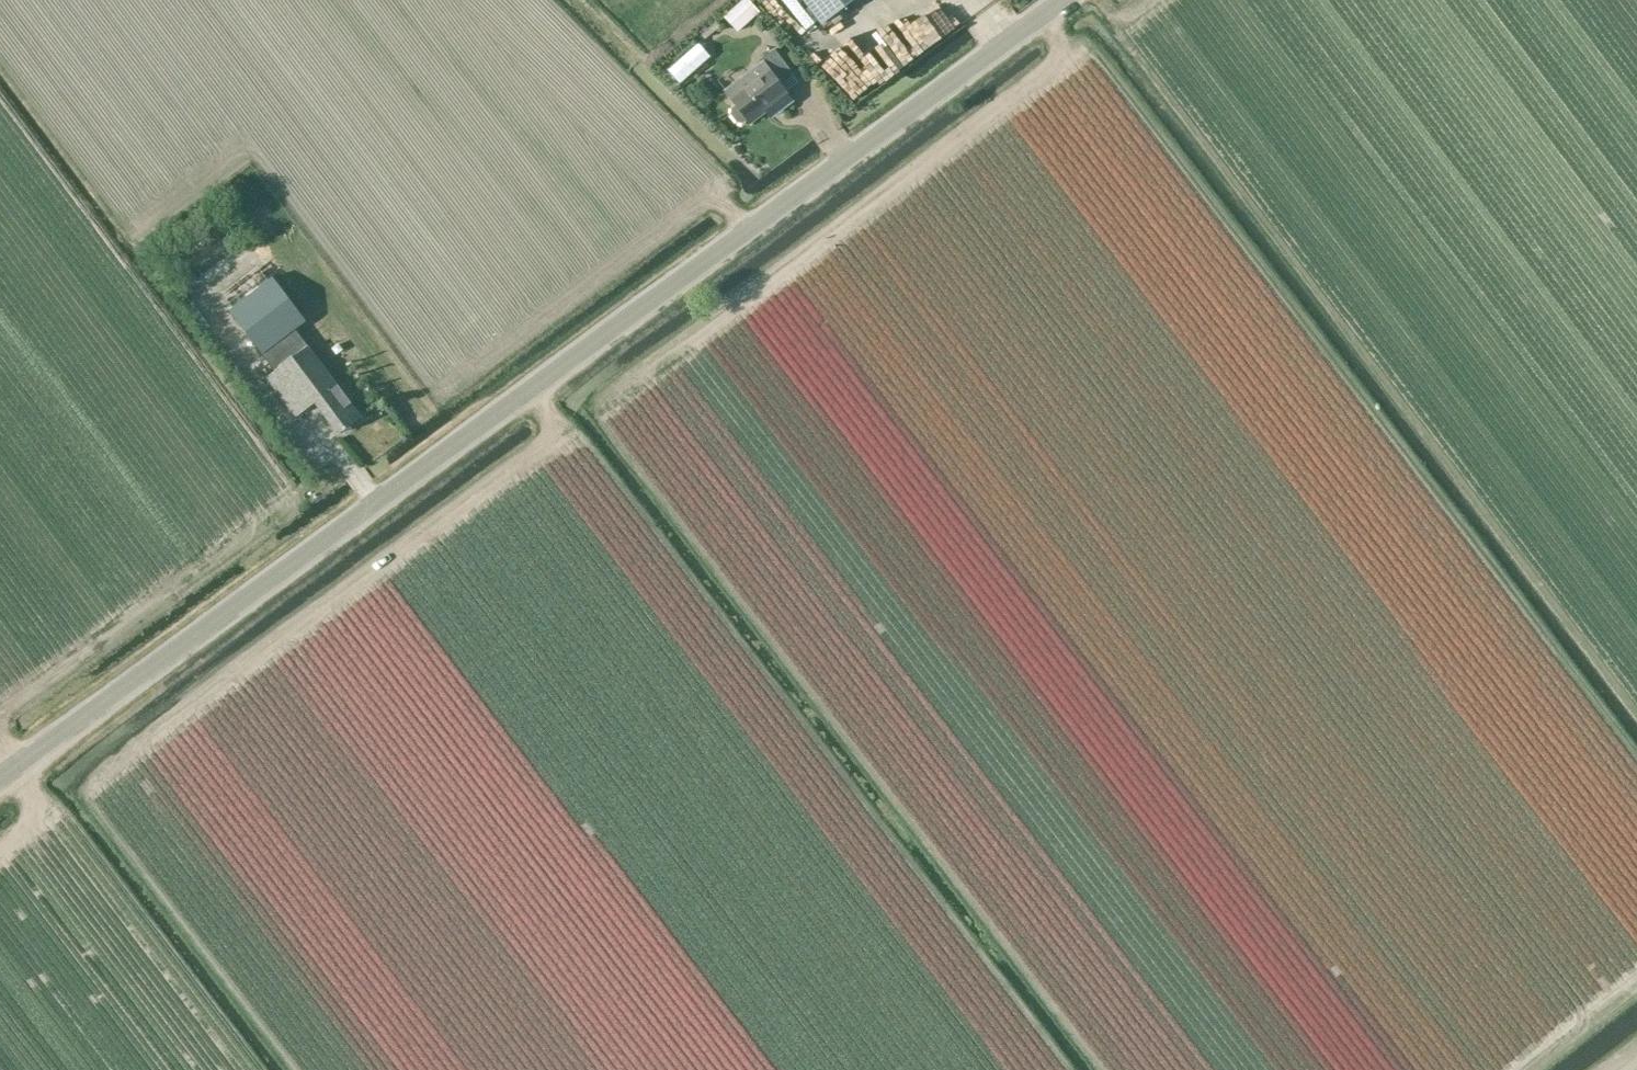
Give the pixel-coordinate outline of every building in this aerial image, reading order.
[(724,16),(738,32),(760,12),(749,0),(742,0),(724,16)] [(822,24),(854,0),(804,0),(822,24)] [(701,43),(668,69),(681,84),(711,57),(701,43)] [(760,60),(761,63),(726,91),(737,106),(733,109),(733,114),(739,122),(744,123),(748,120),(750,123),(773,105),(778,112),(793,100),(780,82),(793,73),(775,48),(760,60)] [(297,417),(315,403),(338,434),(362,416),(308,345),(296,329),(306,322),(273,276),(270,278),(259,264),(221,293),(232,307),(229,310),(275,370),(267,377),(297,417)]
